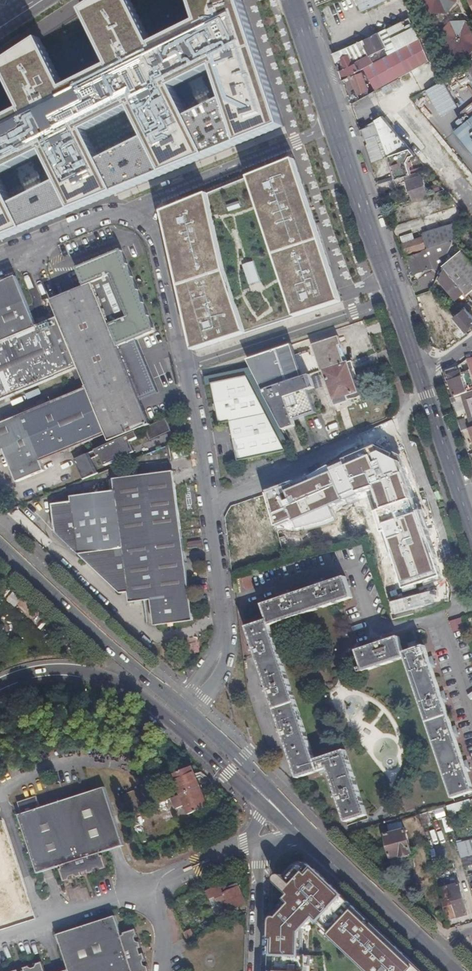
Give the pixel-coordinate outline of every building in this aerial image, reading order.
[(87,12),(115,69),(69,91),(43,42),(3,67),(26,112),(0,125),(0,245),(285,127),(243,0),(195,0),(203,25),(157,47),(133,0),(109,0),(87,12)] [(387,0),(356,0),(362,12),(387,0)] [(420,3),(427,9),(430,12),(439,11),(445,11),(455,0),(420,0),(420,3)] [(399,22),(403,31),(413,26),(408,17),(399,22)] [(389,38),(403,31),(399,22),(344,49),(347,55),(342,57),(347,67),(339,71),(342,80),(351,75),(378,60),(382,58),(400,48),(398,43),(393,46),(389,38)] [(470,27),(466,23),(451,24),(447,28),(441,34),(441,40),(441,47),(446,51),(452,57),(460,56),(467,56),(471,50),(471,28),(470,27)] [(398,43),(400,48),(418,38),(413,26),(403,31),(389,38),(393,46),(398,43)] [(336,61),(342,57),(347,55),(344,49),(334,55),(336,61)] [(378,60),(351,75),(357,94),(367,91),(364,82),(383,75),(379,66),(385,63),(382,58),(378,60)] [(415,67),(397,78),(401,84),(419,74),(415,67)] [(397,78),(379,87),(383,94),(401,84),(397,78)] [(471,112),(471,101),(463,96),(458,106),(471,113),(471,112)] [(414,154),(382,116),(376,119),(375,120),(361,128),(365,139),(375,135),(382,157),(373,161),(379,178),(394,173),(395,178),(411,174),(406,160),(409,159),(409,158),(408,157),(414,154)] [(454,132),(471,154),(471,117),(454,132)] [(345,303),(297,163),(254,180),(211,197),(166,215),(198,353),(250,336),(300,318),(345,303)] [(406,180),(408,186),(410,193),(412,200),(428,195),(424,183),(421,175),(430,173),(427,169),(411,174),(395,178),(377,184),(380,192),(402,184),(401,182),(406,180)] [(426,182),(424,183),(428,195),(438,191),(437,189),(437,188),(430,191),(426,182)] [(432,246),(453,239),(461,221),(425,232),(430,247),(432,246)] [(402,243),(405,253),(425,247),(421,237),(418,238),(415,230),(399,236),(402,243)] [(432,246),(436,256),(448,252),(453,239),(432,246)] [(120,348),(140,340),(162,331),(128,246),(76,267),(85,289),(94,286),(120,348)] [(428,258),(436,256),(432,246),(430,247),(421,250),(422,251),(407,257),(413,273),(428,268),(427,265),(430,264),(428,258)] [(467,294),(471,290),(471,261),(462,249),(443,265),(444,267),(467,294)] [(467,294),(444,267),(439,279),(456,299),(461,295),(464,297),(467,294)] [(37,326),(32,314),(15,275),(0,282),(0,342),(37,326)] [(152,426),(141,400),(94,286),(85,289),(52,300),(59,317),(79,367),(87,387),(107,435),(111,443),(139,431),(145,429),(152,426)] [(466,332),(471,327),(471,316),(466,308),(454,318),(466,332)] [(0,342),(0,401),(79,367),(59,317),(37,326),(0,342)] [(461,328),(455,333),(460,339),(466,334),(461,328)] [(321,370),(347,361),(339,336),(312,345),(321,370)] [(140,340),(120,348),(141,400),(160,392),(140,340)] [(248,359),(264,390),(303,376),(299,366),(292,344),(248,359)] [(355,398),(359,396),(360,395),(361,392),(361,390),(361,387),(354,370),(355,369),(352,361),(348,362),(347,361),(321,370),(321,371),(323,371),(335,405),(348,401),(348,399),(355,398)] [(463,377),(459,378),(458,376),(460,375),(457,367),(447,370),(444,373),(447,382),(450,381),(454,397),(463,394),(471,391),(471,378),(471,375),(463,377)] [(309,389),(315,387),(310,374),(303,376),(264,390),(284,430),(296,425),(294,420),(317,412),(309,389)] [(238,460),(286,450),(282,443),(247,375),(212,382),(220,422),(230,421),(238,460)] [(37,408),(22,415),(42,462),(47,460),(71,450),(107,435),(87,387),(37,408)] [(463,394),(471,421),(471,391),(463,394)] [(350,408),(341,408),(343,430),(351,429),(350,408)] [(22,415),(0,424),(0,451),(5,449),(16,473),(20,483),(46,472),(42,462),(22,415)] [(465,418),(458,421),(461,431),(469,429),(465,418)] [(152,426),(145,429),(151,441),(172,432),(167,419),(152,426)] [(111,443),(97,450),(103,466),(127,455),(132,453),(128,442),(142,436),(139,431),(111,443)] [(97,473),(88,453),(73,460),(82,479),(97,473)] [(414,530),(391,457),(382,459),(384,468),(382,468),(383,474),(386,473),(395,504),(393,505),(402,534),(414,530)] [(382,480),(376,462),(369,465),(373,479),(374,482),(382,480)] [(373,479),(369,465),(360,467),(365,481),(373,479)] [(194,620),(177,505),(171,471),(112,479),(115,489),(72,496),(72,500),(53,504),(56,531),(121,592),(130,591),(132,601),(153,599),(156,625),(194,620)] [(356,500),(348,475),(339,478),(340,481),(337,483),(329,485),(333,498),(335,506),(356,500)] [(388,498),(383,484),(377,486),(381,500),(388,498)] [(316,516),(308,489),(299,492),(307,520),(316,516)] [(307,520),(299,492),(288,496),(296,523),(307,521),(307,520)] [(420,496),(413,498),(420,519),(426,517),(420,496)] [(333,498),(322,501),(329,524),(340,521),(335,506),(333,498)] [(329,524),(322,501),(315,503),(322,526),(329,524)] [(264,512),(272,541),(275,541),(276,547),(282,545),(272,510),(264,512)] [(264,512),(253,515),(260,540),(261,544),(265,543),(272,541),(264,512)] [(260,540),(253,515),(234,520),(238,535),(237,536),(238,541),(239,541),(241,546),(260,540)] [(414,530),(402,534),(403,537),(408,540),(410,548),(418,546),(414,530)] [(252,568),(266,564),(263,552),(262,548),(247,552),(252,568)] [(409,610),(414,608),(410,596),(407,586),(404,587),(399,570),(385,575),(385,577),(386,579),(390,591),(398,589),(400,595),(403,594),(409,610)] [(252,576),(242,579),(246,591),(255,588),(252,576)] [(283,598),(263,605),(268,620),(247,627),(254,647),(250,648),(251,651),(252,651),(254,657),(257,657),(268,688),(264,690),(266,694),(267,693),(268,698),(271,697),(281,729),(278,730),(279,734),(280,734),(282,739),(285,738),(298,778),(319,771),(320,774),(330,771),(337,793),(333,794),(334,798),(335,797),(337,803),(340,802),(346,822),(367,815),(346,750),(316,760),(270,625),(352,597),(346,577),(327,583),(325,580),(321,581),(322,582),(317,583),(318,586),(292,595),(291,591),(287,593),(282,595),(283,598)] [(413,583),(406,585),(407,586),(410,596),(416,594),(413,583)] [(416,615),(422,613),(416,594),(410,596),(414,608),(416,615)] [(437,608),(436,603),(422,608),(423,612),(437,608)] [(409,610),(392,614),(394,621),(408,617),(416,615),(414,608),(409,610)] [(462,618),(451,621),(454,632),(465,629),(462,618)] [(357,650),(362,666),(359,668),(361,671),(364,670),(365,671),(406,657),(453,798),(471,793),(471,785),(467,772),(471,771),(470,767),(469,767),(467,762),(465,763),(456,737),(460,736),(458,732),(457,732),(456,727),(453,727),(444,702),(448,701),(447,697),(446,697),(444,692),(441,692),(433,668),(437,666),(435,662),(434,662),(433,657),(430,658),(425,645),(405,652),(399,636),(386,640),(385,637),(381,638),(381,639),(376,641),(377,643),(357,650)] [(200,786),(192,766),(182,770),(173,774),(181,794),(200,786)] [(189,814),(208,806),(200,786),(181,794),(172,797),(177,808),(185,804),(189,814)] [(23,813),(18,815),(38,874),(61,866),(62,869),(60,869),(63,879),(64,878),(67,880),(67,881),(72,879),(71,876),(74,875),(75,878),(80,876),(80,875),(81,873),(88,871),(90,872),(91,873),(96,871),(95,868),(98,867),(99,870),(104,868),(104,867),(105,865),(106,865),(103,855),(101,856),(100,853),(123,845),(104,787),(38,808),(38,806),(40,806),(36,796),(17,802),(21,812),(23,811),(23,813)] [(471,807),(470,800),(461,803),(463,809),(471,807)] [(461,803),(447,808),(449,814),(463,809),(461,803)] [(402,804),(390,807),(392,814),(404,810),(402,804)] [(447,808),(429,813),(431,822),(450,817),(449,814),(447,808)] [(429,813),(420,815),(420,817),(422,824),(431,822),(429,813)] [(0,826),(0,887),(18,882),(2,826),(0,826)] [(401,855),(402,858),(413,855),(406,829),(385,835),(392,858),(396,856),(401,855)] [(471,857),(471,840),(458,844),(462,860),(471,857)] [(464,867),(471,864),(471,857),(462,860),(464,867)] [(409,958),(374,925),(379,921),(319,865),(316,866),(309,858),(299,859),(296,861),(283,874),(280,874),(275,881),(276,887),(289,898),(280,906),(283,909),(272,919),(269,970),(325,970),(324,956),(302,956),(303,931),(310,922),(327,938),(330,935),(360,962),(356,966),(362,970),(423,970),(409,958)] [(237,876),(208,889),(209,893),(212,892),(211,891),(238,879),(237,876)] [(226,912),(246,903),(238,883),(229,886),(230,888),(225,890),(225,892),(225,893),(228,901),(223,903),(226,912)] [(439,889),(448,920),(469,914),(460,883),(439,889)] [(218,915),(226,912),(223,903),(215,907),(218,915)] [(148,969),(149,969),(148,964),(145,965),(144,962),(147,961),(145,955),(144,956),(141,955),(139,948),(141,946),(142,945),(140,940),(137,940),(136,938),(139,937),(137,932),(136,932),(134,931),(133,930),(124,933),(125,935),(122,936),(115,916),(58,934),(70,969),(65,970),(147,970),(148,969)] [(44,964),(43,965),(41,964),(41,963),(36,964),(37,967),(34,968),(33,965),(28,967),(28,968),(27,970),(25,970),(47,970),(44,964)]
